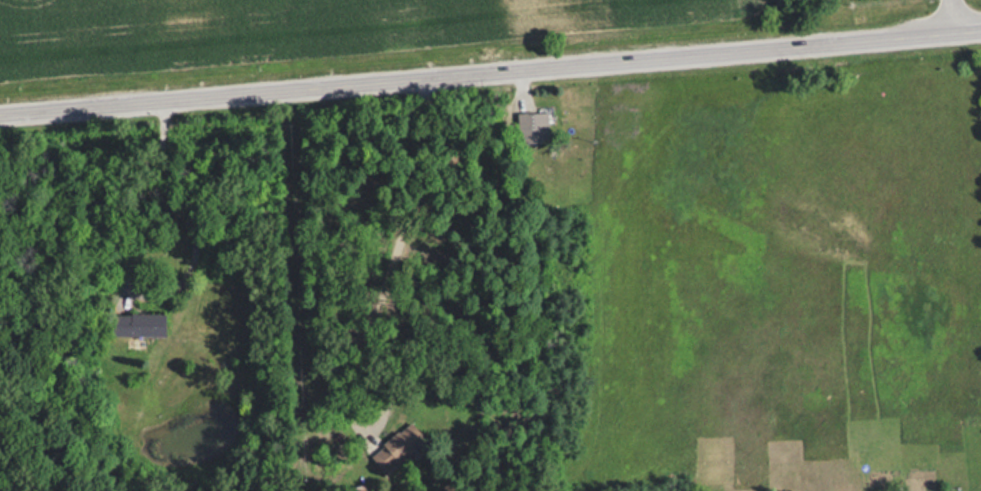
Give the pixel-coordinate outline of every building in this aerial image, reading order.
[(518,112),(518,141),(547,141),(547,112),(518,112)] [(164,335),(164,313),(110,313),(110,335),(164,335)] [(384,473),(425,440),(409,421),(369,454),(384,473)]
